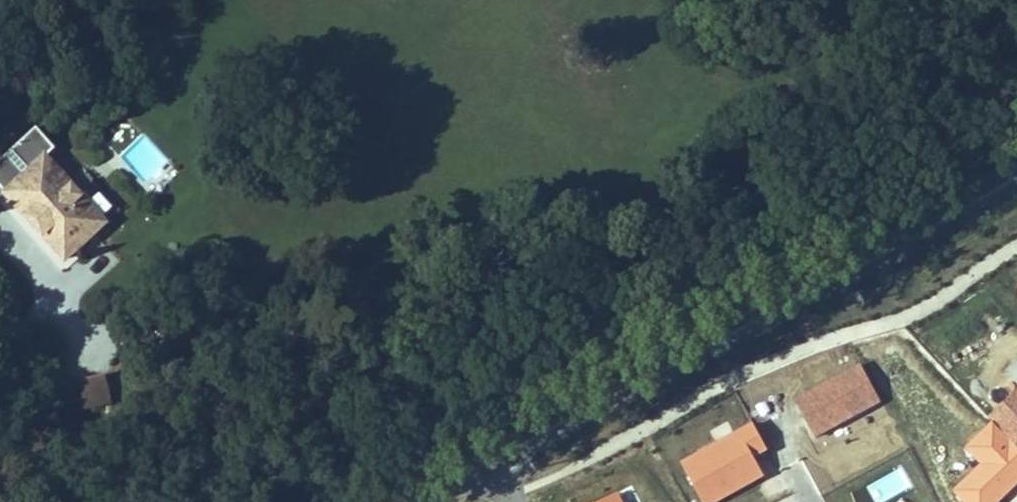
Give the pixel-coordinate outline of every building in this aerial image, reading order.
[(108,214),(49,150),(10,185),(69,250),(108,214)] [(860,363),(794,397),(816,437),(881,402),(860,363)] [(68,381),(75,413),(112,404),(104,372),(68,381)] [(986,416),(990,420),(1016,448),(1016,388),(986,416)] [(990,420),(963,446),(979,464),(952,490),(963,501),(999,501),(1016,484),(1016,448),(990,420)] [(681,460),(702,501),(720,501),(766,478),(754,458),(769,450),(754,421),(681,460)] [(615,493),(600,501),(620,501),(615,493)]
